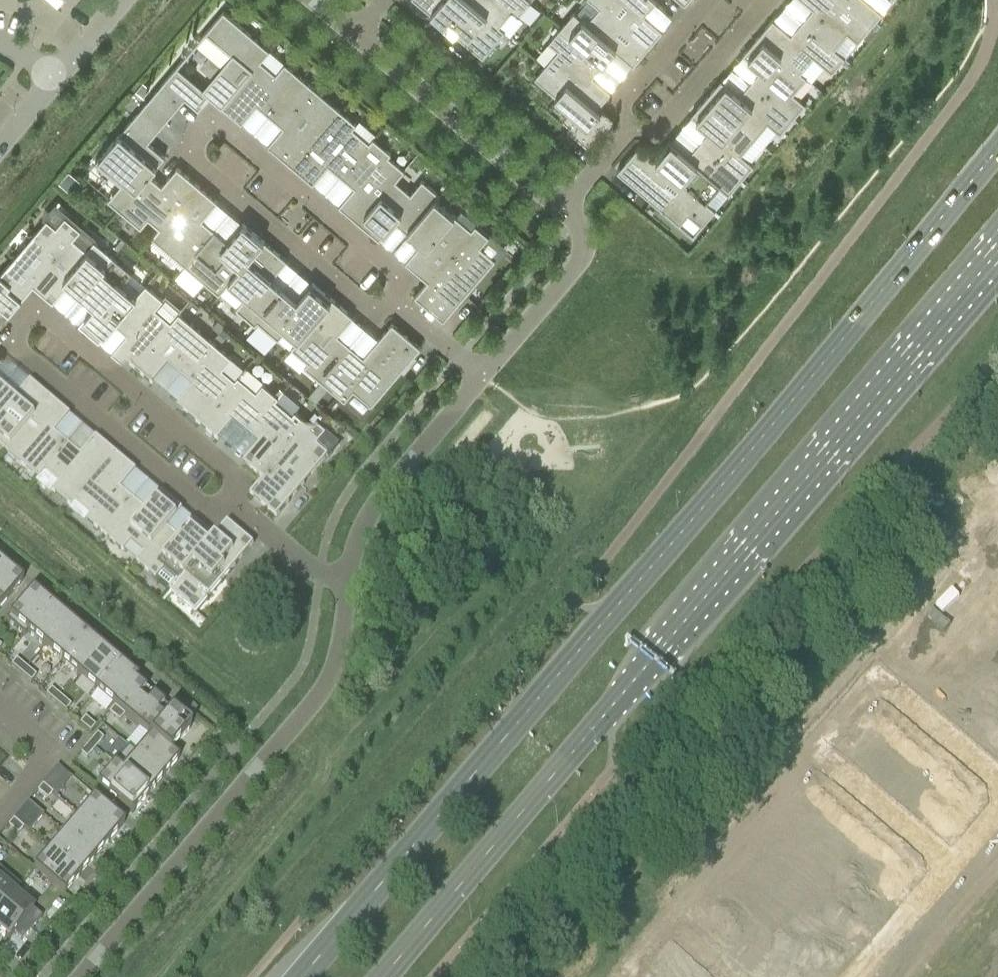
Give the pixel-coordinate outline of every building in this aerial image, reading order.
[(428,12),(444,25),(439,30),(452,41),(457,36),(482,58),(505,31),(501,28),(499,26),(468,0),(415,0),(428,12)] [(499,26),(501,28),(505,31),(510,35),(523,20),(518,16),(531,1),(530,0),(468,0),(499,26)] [(598,7),(648,49),(663,31),(644,15),(655,2),(653,0),(590,0),(598,7)] [(870,28),(837,0),(802,0),(812,8),(802,21),(835,48),(847,33),(858,42),(862,36),(870,28)] [(870,28),(882,13),(892,1),(891,0),(837,0),(870,28)] [(615,50),(633,66),(648,49),(598,7),(586,22),(573,12),(561,27),(603,63),(615,50)] [(204,33),(229,54),(200,90),(174,69),(144,104),(165,122),(185,98),(198,110),(210,96),(221,106),(261,61),(270,50),(223,11),(204,33)] [(758,36),(801,72),(813,57),(832,73),(841,62),(844,58),(845,57),(835,48),(802,21),(791,34),(772,19),(758,36)] [(876,22),(872,28),(875,31),(880,26),(876,22)] [(603,63),(561,27),(548,42),(558,50),(546,64),(598,107),(611,92),(593,76),(603,63)] [(870,28),(862,36),(868,41),(876,32),(870,28)] [(801,72),(758,36),(742,54),(761,69),(750,82),(793,118),(805,104),(793,94),(807,77),(801,72)] [(844,58),(841,62),(846,67),(850,63),(844,58)] [(261,61),(221,106),(241,123),(242,122),(257,105),(270,116),(302,78),(285,63),(276,74),(269,68),(265,64),(261,61)] [(534,78),(555,96),(546,107),(569,126),(566,129),(589,148),(612,122),(597,109),(598,107),(546,64),(534,78)] [(302,78),(270,116),(283,127),(268,145),(267,145),(290,165),(338,108),(302,78)] [(721,80),(706,97),(754,139),(763,146),(777,131),(780,134),(793,118),(750,82),(739,95),(721,80)] [(143,83),(136,91),(143,96),(150,88),(143,83)] [(706,97),(691,115),(692,116),(709,130),(698,143),(741,180),(753,165),(750,162),(763,146),(754,139),(706,97)] [(148,174),(149,175),(165,157),(148,142),(165,122),(144,104),(95,163),(120,185),(131,194),(148,174)] [(356,124),(338,108),(290,165),(313,184),(313,183),(328,165),(340,176),(369,142),(353,129),(353,128),(354,127),(356,124)] [(359,223),(395,180),(395,181),(404,171),(404,170),(405,170),(391,158),(388,156),(391,153),(373,138),(369,142),(340,176),(354,187),(339,205),(339,206),(359,223)] [(654,158),(706,202),(719,187),(728,195),(741,180),(698,143),(687,156),(669,141),(654,158)] [(706,202),(654,158),(639,145),(617,171),(633,185),(635,182),(643,189),(640,192),(666,213),(668,210),(681,220),(687,213),(702,226),(716,210),(706,202)] [(151,221),(159,228),(197,184),(178,167),(162,185),(149,175),(148,174),(131,194),(118,209),(140,228),(148,219),(151,221)] [(68,172),(59,183),(70,192),(79,181),(68,172)] [(395,180),(359,223),(379,240),(379,239),(394,222),(407,233),(440,194),(439,194),(437,192),(422,180),(411,193),(403,187),(395,181),(395,180)] [(159,228),(151,237),(185,266),(215,231),(202,220),(217,202),(217,201),(197,184),(159,228)] [(443,185),(437,192),(439,194),(445,187),(443,185)] [(440,194),(407,233),(420,244),(405,261),(405,262),(427,281),(471,229),(443,206),(436,200),(440,195),(440,194)] [(9,314),(33,286),(73,239),(81,230),(65,216),(56,227),(47,219),(0,274),(0,307),(9,314)] [(229,282),(264,241),(261,238),(244,223),(243,224),(228,242),(215,231),(185,266),(204,281),(219,294),(229,282)] [(427,281),(414,296),(443,321),(495,259),(504,249),(489,236),(476,225),(475,225),(471,229),(427,281)] [(73,239),(33,286),(52,303),(68,284),(81,295),(83,293),(113,257),(94,241),(86,250),(73,239)] [(121,240),(114,248),(118,251),(125,243),(121,240)] [(258,322),(285,290),(271,278),(286,261),(287,260),(265,241),(264,241),(229,282),(242,293),(244,295),(246,296),(236,308),(235,308),(255,325),(258,322)] [(115,320),(135,296),(121,284),(131,273),(113,257),(83,293),(81,295),(93,306),(78,324),(98,341),(113,323),(115,320)] [(297,340),(332,299),(330,297),(313,282),(312,283),(297,300),(285,290),(258,322),(278,339),(286,330),(286,331),(297,340)] [(113,350),(111,352),(131,369),(133,367),(171,322),(167,319),(155,308),(163,299),(145,284),(135,296),(115,320),(113,323),(114,324),(116,325),(124,332),(126,334),(113,350)] [(332,299),(297,340),(291,347),(307,362),(304,366),(321,381),(350,345),(337,335),(352,317),(353,316),(332,299)] [(182,376),(212,341),(179,313),(171,322),(133,367),(131,369),(151,386),(167,368),(179,379),(182,376)] [(218,320),(213,327),(219,332),(224,326),(218,320)] [(329,387),(344,401),(353,390),(354,390),(360,396),(371,405),(421,347),(392,323),(378,339),(363,356),(350,345),(321,381),(329,387)] [(212,341),(182,376),(179,379),(192,390),(177,408),(197,425),(199,422),(236,379),(223,368),(232,358),(212,341)] [(199,422),(197,425),(217,442),(219,439),(232,424),(233,424),(245,435),(248,432),(250,429),(278,396),(276,395),(263,384),(245,368),(238,376),(236,379),(199,422)] [(321,381),(308,396),(316,402),(329,387),(321,381)] [(0,390),(0,448),(4,452),(7,449),(50,399),(30,382),(14,400),(2,390),(1,389),(0,390)] [(248,432),(245,435),(258,445),(243,464),(262,480),(264,478),(310,424),(295,411),(292,414),(276,400),(279,397),(278,396),(250,429),(248,432)] [(50,399),(7,449),(4,452),(37,480),(40,477),(67,445),(54,434),(70,416),(50,399)] [(310,424),(264,478),(262,480),(249,496),(276,518),(327,457),(316,447),(325,437),(310,424)] [(37,480),(35,483),(49,495),(52,492),(70,508),(73,505),(74,503),(116,454),(98,440),(95,437),(83,453),(80,456),(70,447),(67,445),(40,477),(37,480)] [(106,532),(133,501),(120,490),(136,472),(116,454),(73,505),(70,508),(71,508),(75,504),(90,517),(86,521),(103,536),(106,532)] [(133,501),(106,532),(103,536),(123,552),(131,543),(137,549),(143,554),(136,563),(137,564),(140,560),(166,529),(182,511),(161,493),(146,511),(137,504),(133,501)] [(176,581),(213,537),(194,521),(178,539),(166,529),(140,560),(137,564),(156,580),(164,571),(175,581),(176,581)] [(216,535),(213,537),(176,581),(176,582),(168,591),(195,613),(253,545),(227,522),(216,535)] [(5,566),(0,572),(0,608),(22,581),(5,566)] [(27,632),(51,605),(32,589),(5,620),(24,637),(27,633),(27,632)] [(44,647),(67,619),(51,605),(27,632),(27,633),(44,647)] [(67,619),(44,647),(61,662),(85,634),(67,619)] [(85,634),(61,662),(79,677),(103,649),(85,634)] [(97,692),(120,664),(103,649),(79,677),(97,692)] [(26,668),(16,660),(11,666),(21,674),(26,668)] [(113,706),(137,678),(120,664),(97,692),(113,705),(112,706),(113,706)] [(21,674),(30,683),(35,677),(26,668),(21,674)] [(131,722),(153,697),(135,682),(138,679),(137,678),(113,706),(114,708),(124,716),(131,722)] [(60,698),(51,690),(46,696),(55,704),(60,698)] [(153,697),(131,722),(149,738),(150,737),(171,712),(153,697)] [(55,704),(65,712),(70,706),(60,698),(55,704)] [(114,708),(109,713),(119,722),(124,716),(114,708)] [(171,712),(150,737),(169,753),(170,752),(190,729),(171,712)] [(89,733),(94,727),(85,719),(80,724),(89,733)] [(94,749),(103,740),(97,735),(89,745),(94,749)] [(136,753),(164,777),(178,760),(170,752),(169,753),(150,737),(149,738),(136,753)] [(89,745),(80,754),(86,759),(94,749),(89,745)] [(164,777),(136,753),(128,747),(114,764),(121,770),(120,771),(148,795),(164,777)] [(121,770),(114,764),(96,784),(132,814),(148,795),(120,771),(121,770)] [(49,778),(42,786),(46,790),(49,792),(52,794),(55,797),(56,797),(57,796),(62,789),(49,778)] [(47,800),(52,794),(49,792),(46,790),(42,786),(37,792),(47,800)] [(78,815),(109,841),(124,824),(93,797),(78,815)] [(28,834),(43,816),(27,802),(12,820),(28,834)] [(63,833),(94,859),(109,841),(78,815),(63,833)] [(17,835),(23,829),(13,821),(7,827),(17,835)] [(94,859),(63,833),(48,851),(79,877),(94,859)] [(79,877),(48,851),(33,868),(64,895),(79,877)] [(14,895),(21,888),(1,871),(0,872),(0,912),(14,895)] [(0,912),(0,934),(7,940),(13,934),(22,941),(41,918),(33,911),(14,895),(0,912)]
